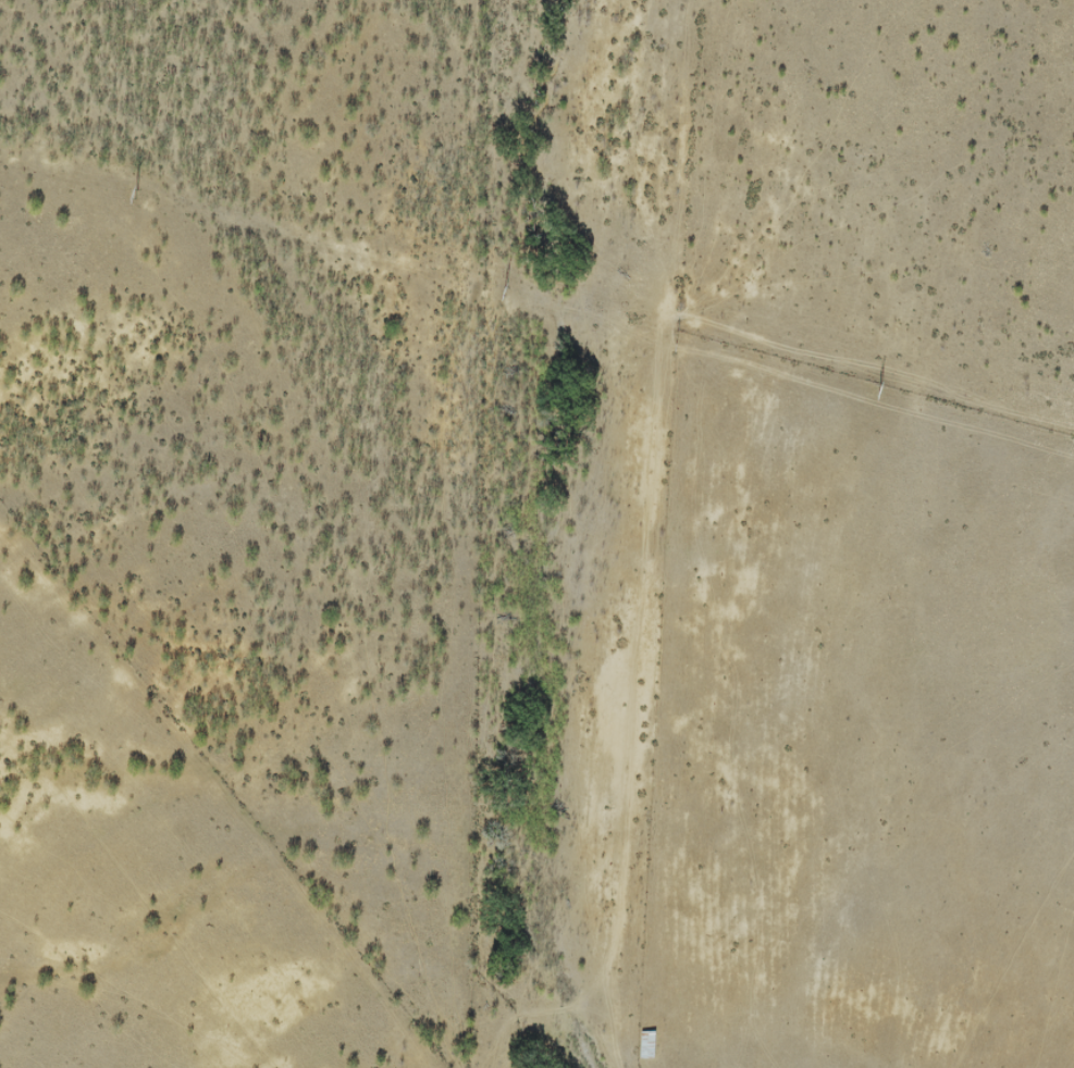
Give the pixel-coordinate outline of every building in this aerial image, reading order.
[(642,1057),(656,1057),(656,1029),(642,1029),(642,1057)]
